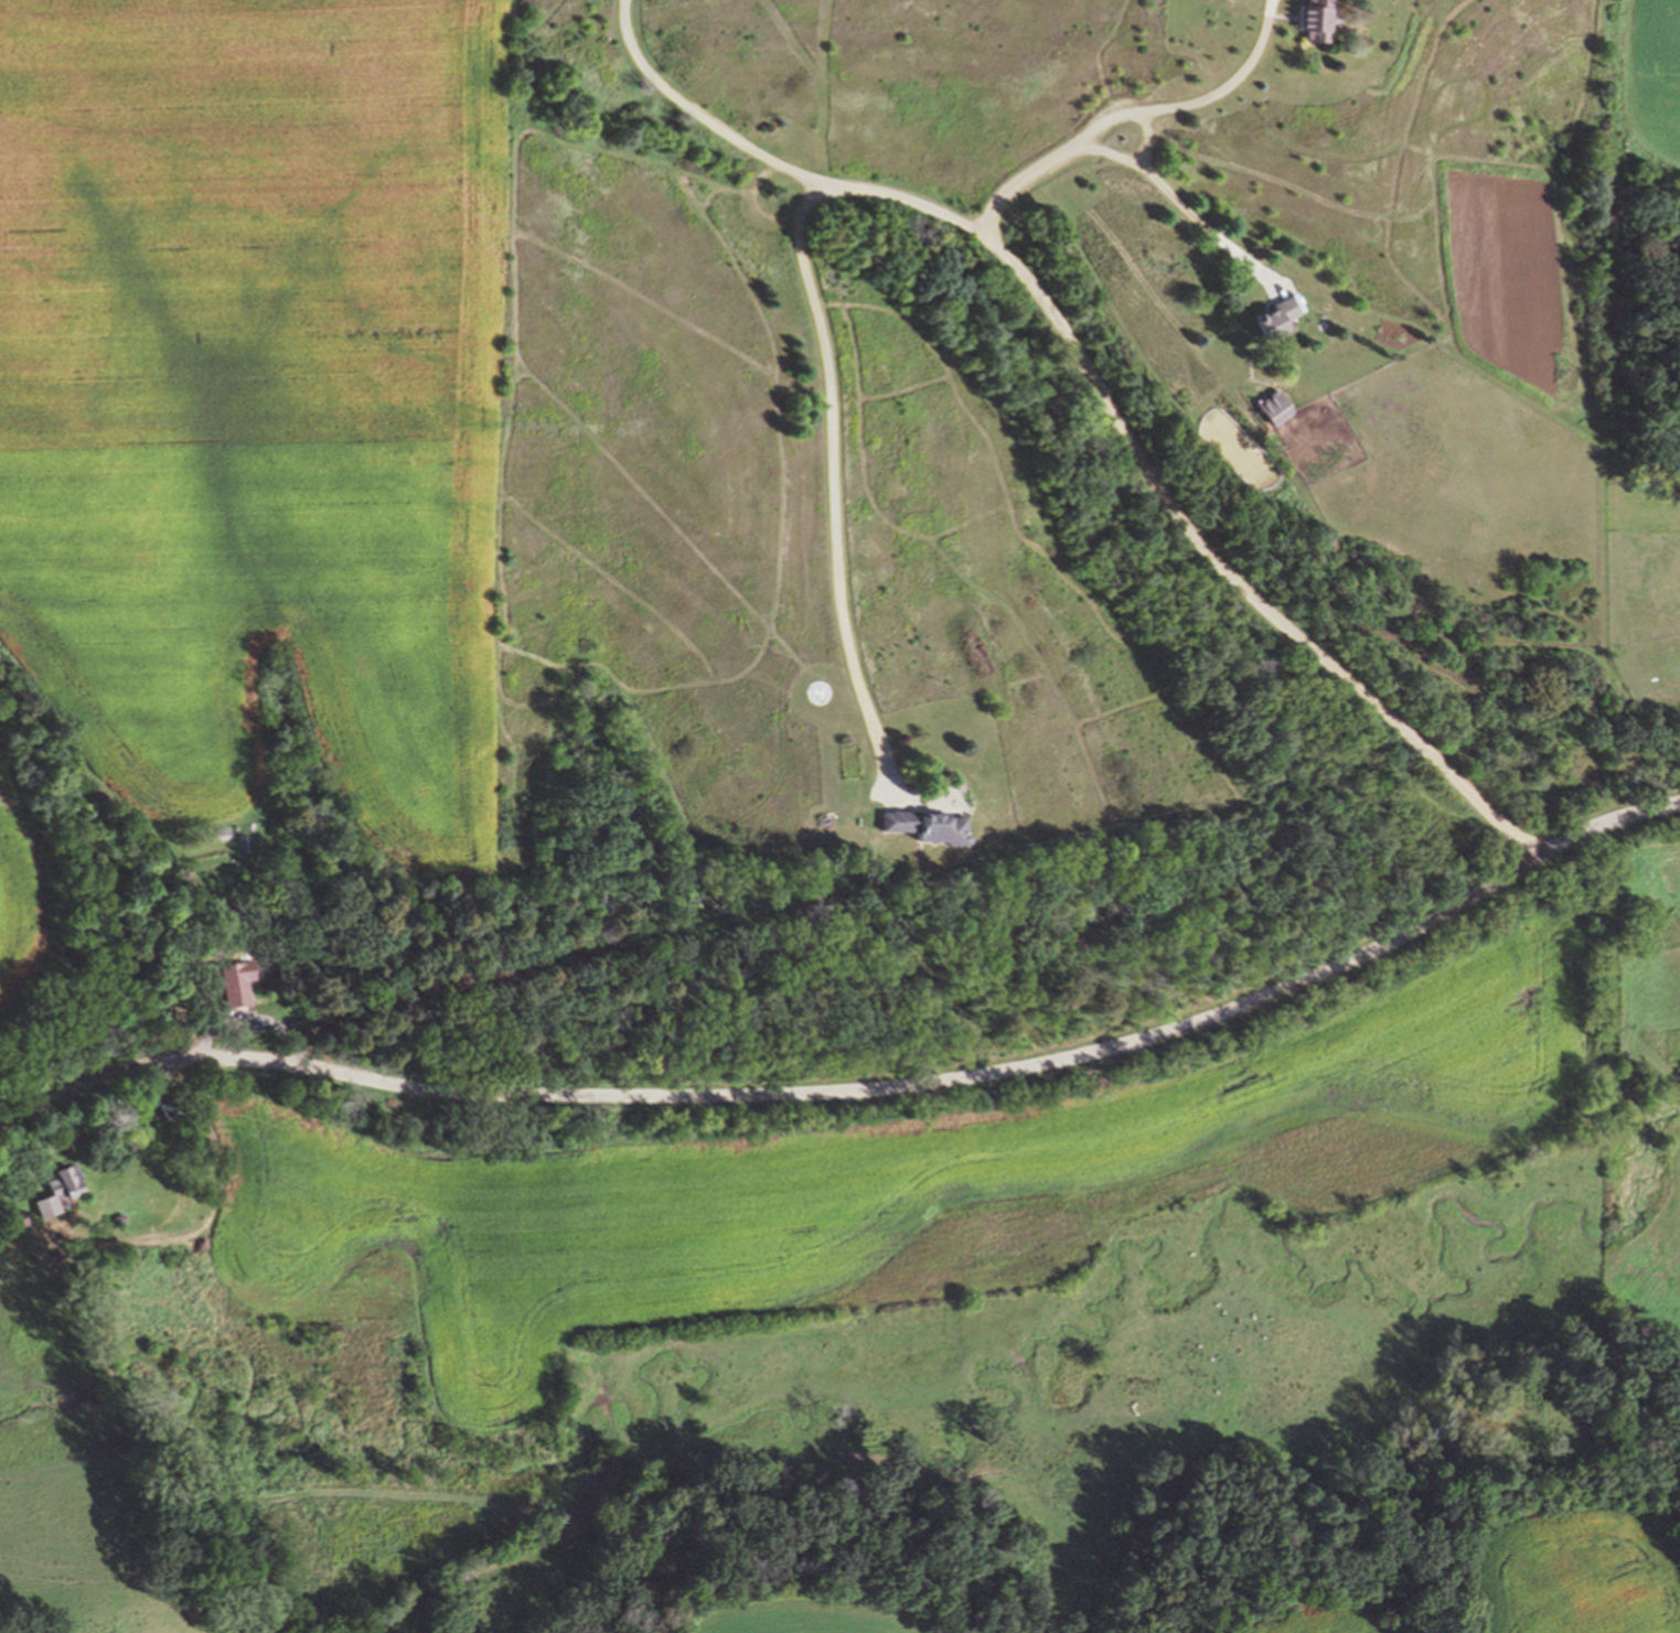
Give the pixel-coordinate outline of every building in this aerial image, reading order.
[(1316,13),(1317,0),(1337,0),(1335,51),(1308,50),(1309,13),(1316,13)] [(1293,299),(1274,309),(1277,316),(1259,327),(1270,353),(1294,341),(1290,327),(1304,320),(1293,299)] [(1281,395),(1258,408),(1270,430),(1293,416),(1281,395)] [(882,813),(919,813),(919,820),(969,823),(969,851),(921,849),(921,837),(881,838),(882,813)] [(257,971),(220,971),(225,1020),(252,1019),(252,991),(259,991),(257,971)] [(155,1101),(167,1123),(182,1114),(170,1093),(155,1101)] [(73,1169),(50,1178),(66,1215),(86,1205),(73,1169)]
